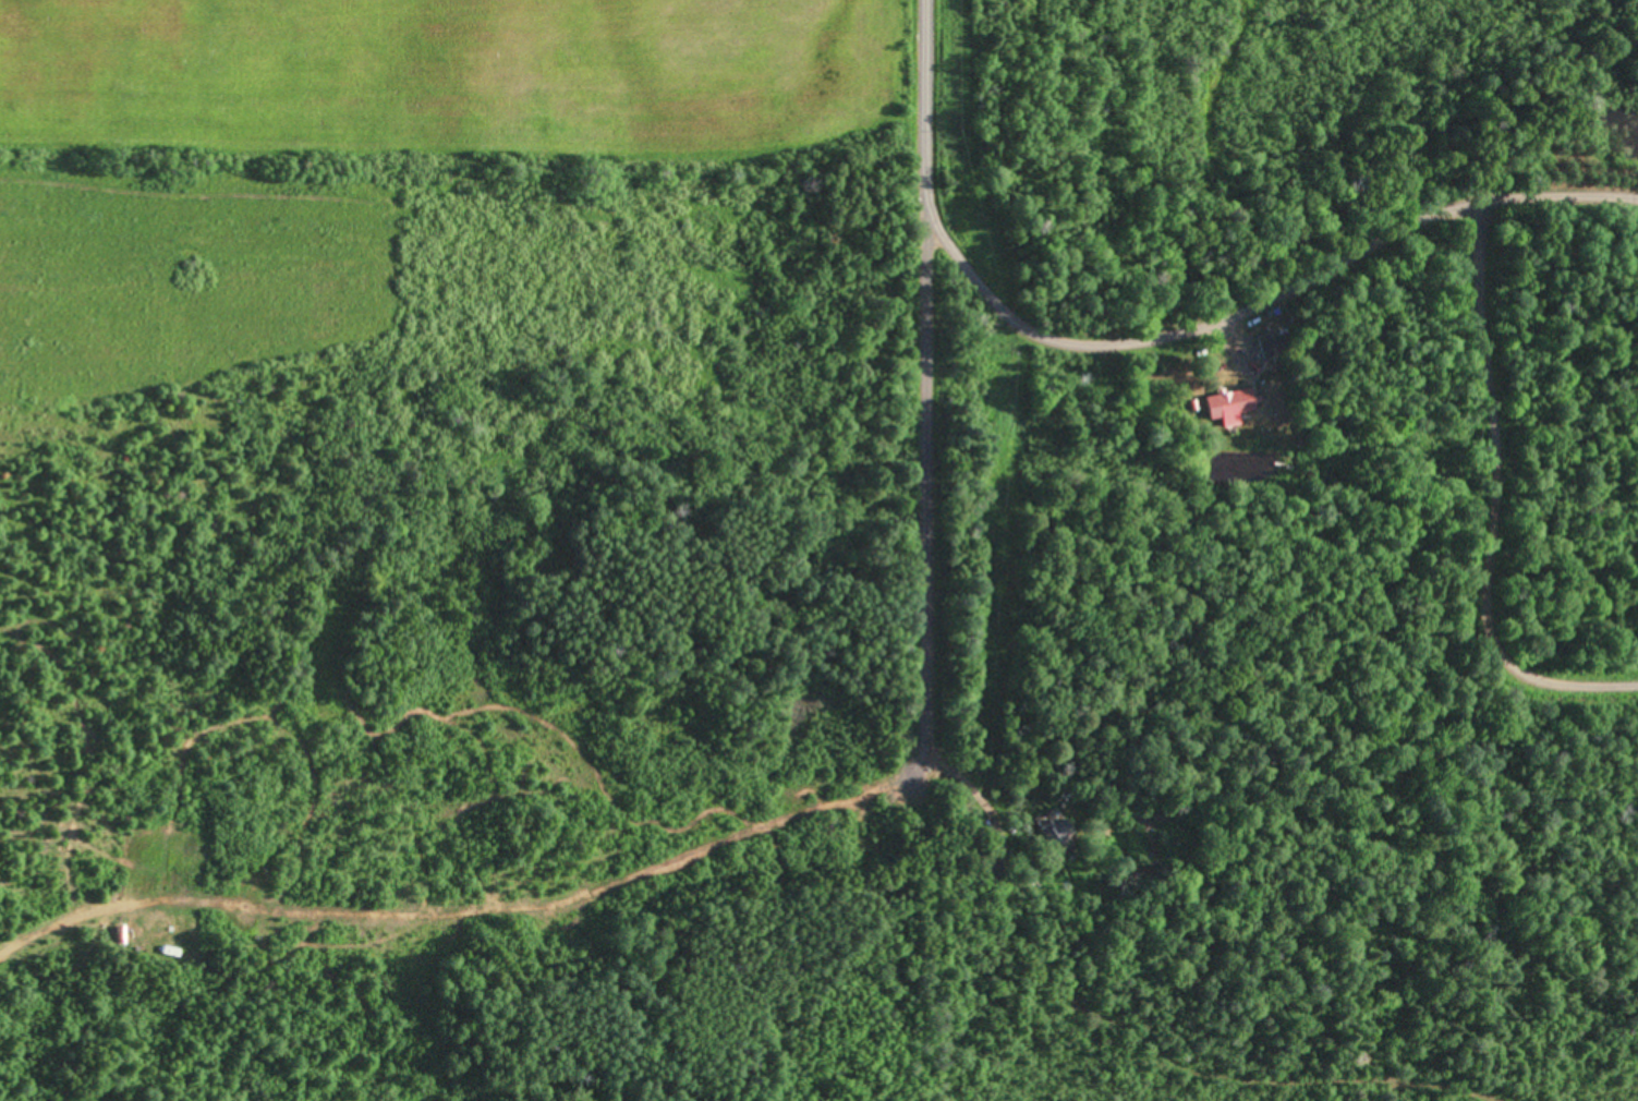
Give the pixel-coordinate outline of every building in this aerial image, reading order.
[(1257,413),(1253,389),(1204,398),(1208,422),(1257,413)] [(1072,836),(1061,814),(1035,827),(1050,857),(1067,848),(1063,840),(1072,836)]
